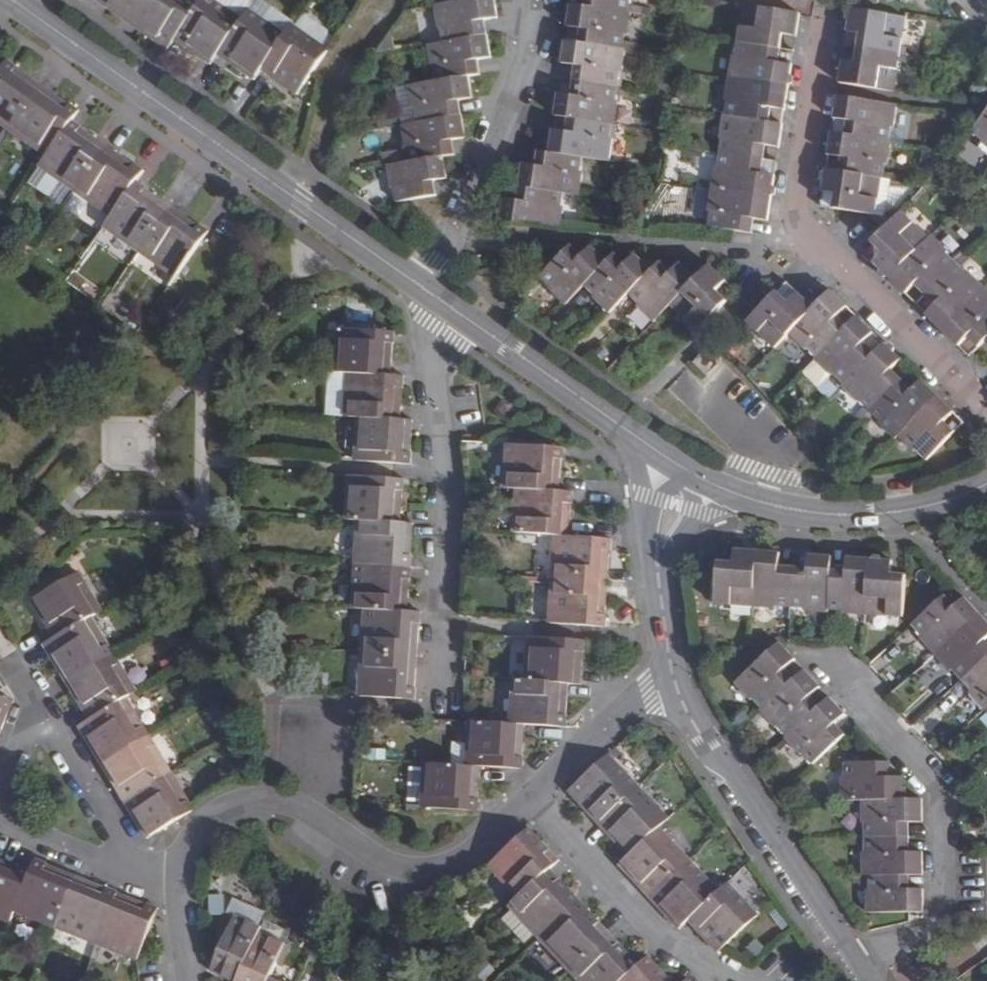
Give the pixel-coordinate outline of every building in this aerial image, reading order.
[(169,46),(176,38),(212,63),(218,54),(255,80),(262,70),(298,95),(329,50),(292,25),(286,33),(250,8),(243,18),(217,0),(201,0),(200,2),(197,0),(103,0),(169,46)] [(392,204),(432,198),(430,182),(442,180),(439,159),(451,157),(449,143),(462,141),(456,103),(469,102),(465,78),(476,76),(474,61),(488,59),(481,21),(495,19),(492,0),(456,0),(457,2),(428,6),(431,30),(437,29),(439,43),(419,46),(422,73),(428,72),(429,83),(401,88),(405,112),(409,111),(412,124),(395,127),(399,154),(404,153),(406,164),(381,168),(385,193),(390,192),(392,204)] [(498,220),(564,228),(566,209),(562,208),(564,192),(580,193),(583,176),(580,175),(583,158),(610,161),(614,139),(608,139),(611,123),(616,124),(619,101),(614,100),(618,71),(623,71),(629,33),(623,32),(628,0),(586,0),(585,6),(571,4),(568,27),(581,29),(579,42),(566,40),(563,63),(575,65),(571,94),(557,93),(554,115),(568,117),(566,132),(552,130),(549,153),(535,151),(533,167),(521,165),(516,199),(501,197),(498,220)] [(708,212),(706,225),(750,233),(753,216),(765,218),(772,172),(759,170),(764,146),(776,147),(780,121),(768,119),(770,106),(782,107),(789,60),(777,58),(781,31),(793,33),(797,12),(741,3),(733,51),(727,50),(720,98),(726,98),(723,112),(718,112),(714,138),(719,140),(714,170),(710,170),(703,212),(708,212)] [(861,5),(848,3),(844,30),(857,32),(853,60),(840,58),(836,82),(894,91),(907,12),(878,7),(861,5)] [(193,298),(231,256),(207,238),(213,230),(143,178),(149,170),(78,117),(84,108),(14,56),(0,75),(0,114),(51,152),(46,158),(117,211),(108,224),(179,276),(173,284),(193,298)] [(897,102),(834,92),(831,116),(844,117),(842,132),(828,130),(825,153),(838,155),(836,170),(823,167),(819,191),(832,193),(830,206),(874,213),(883,162),(888,163),(891,140),(886,140),(889,125),(894,126),(897,102)] [(975,127),(986,137),(982,142),(986,147),(986,113),(975,127)] [(970,269),(967,272),(948,254),(951,251),(932,233),(929,236),(903,209),(872,241),(882,252),(872,261),(905,293),(915,283),(936,304),(927,314),(958,345),(968,336),(978,346),(986,338),(986,339),(986,285),(970,269)] [(692,325),(698,331),(727,301),(716,291),(724,283),(725,281),(710,267),(697,280),(682,265),(672,274),(660,262),(652,269),(635,252),(624,263),(616,255),(608,262),(591,246),(582,256),(571,245),(540,277),(552,289),(549,292),(565,307),(585,287),(596,297),(594,299),(609,314),(629,294),(640,306),(638,307),(655,324),(672,306),(692,325)] [(950,423),(960,412),(927,380),(917,390),(898,371),(908,361),(891,343),(881,354),(871,344),(882,334),(864,316),(853,327),(845,318),(855,308),(835,287),(817,306),(804,292),(793,302),(780,290),(758,312),(750,323),(777,350),(790,338),(807,353),(811,349),(822,360),(818,365),(833,379),(837,374),(849,386),(844,391),(864,410),(868,404),(887,423),(882,428),(899,445),(902,441),(915,453),(917,451),(929,463),(959,431),(950,423)] [(398,329),(334,325),(331,372),(348,373),(345,416),(360,417),(357,459),(412,462),(415,420),(404,418),(407,376),(396,375),(398,329)] [(684,334),(690,340),(698,331),(692,325),(684,334)] [(741,339),(730,346),(744,366),(754,359),(741,339)] [(720,359),(709,347),(694,361),(705,373),(720,359)] [(562,446),(508,442),(506,487),(520,488),(517,533),(556,535),(550,624),(605,628),(611,539),(571,535),(573,491),(560,490),(562,446)] [(403,479),(350,476),(348,519),(358,519),(352,607),(365,608),(359,696),(414,700),(420,611),(407,610),(413,523),(400,522),(403,479)] [(778,552),(731,549),(731,563),(716,563),(714,606),(771,610),(772,606),(801,607),(801,611),(826,613),(827,609),(842,609),(841,613),(905,617),(907,574),(891,572),(892,558),(847,556),(846,569),(829,568),(829,555),(806,554),(805,567),(777,565),(778,552)] [(146,835),(196,809),(127,696),(135,691),(89,615),(101,608),(80,572),(31,601),(53,636),(44,641),(90,717),(78,724),(146,835)] [(986,640),(986,639),(986,623),(963,596),(953,604),(945,595),(912,624),(921,634),(917,637),(946,669),(949,666),(972,692),(969,695),(986,715),(986,640)] [(425,767),(424,795),(423,808),(477,812),(480,767),(523,770),(525,726),(566,729),(569,684),(582,685),(585,640),(530,637),(527,680),(513,680),(511,724),(470,721),(468,767),(426,764),(425,767)] [(812,766),(845,738),(835,728),(848,717),(832,698),(821,708),(812,698),(823,689),(806,670),(796,679),(787,668),(797,659),(782,642),(735,683),(752,701),(754,699),(761,708),(760,710),(775,729),(778,726),(787,737),(785,739),(802,759),(804,757),(812,766)] [(13,700),(0,695),(0,734),(13,700)] [(643,781),(613,750),(570,790),(599,819),(643,781)] [(866,875),(866,912),(921,913),(921,888),(902,888),(902,875),(921,875),(922,850),(909,850),(909,822),(921,822),(922,799),(903,799),(904,779),(887,779),(887,764),(843,763),(843,800),(862,801),(862,824),(866,824),(866,851),(861,850),(862,875),(866,875)] [(408,794),(424,795),(425,767),(410,766),(408,794)] [(599,819),(628,851),(662,823),(672,813),(643,781),(599,819)] [(628,851),(620,859),(650,892),(692,855),(662,823),(628,851)] [(563,858),(532,826),(492,862),(521,896),(556,865),(563,858)] [(692,855),(650,892),(682,925),(689,919),(722,887),(692,855)] [(162,904),(38,856),(33,869),(0,856),(0,918),(13,923),(16,912),(140,960),(162,904)] [(521,896),(513,903),(542,936),(584,899),(556,865),(521,896)] [(689,919),(719,950),(761,911),(730,879),(722,887),(689,919)] [(207,914),(224,914),(223,894),(207,895),(207,914)] [(615,930),(584,899),(542,936),(571,967),(615,930)] [(239,904),(236,912),(248,917),(247,920),(258,925),(262,918),(263,914),(239,904)] [(236,912),(213,970),(237,980),(236,980),(290,980),(272,973),(286,941),(272,935),(273,931),(258,925),(247,920),(248,917),(236,912)] [(272,935),(286,941),(290,929),(262,918),(258,925),(273,931),(272,935)] [(615,930),(571,967),(584,980),(619,980),(641,958),(615,930)] [(649,952),(641,958),(619,980),(678,980),(649,952)]
